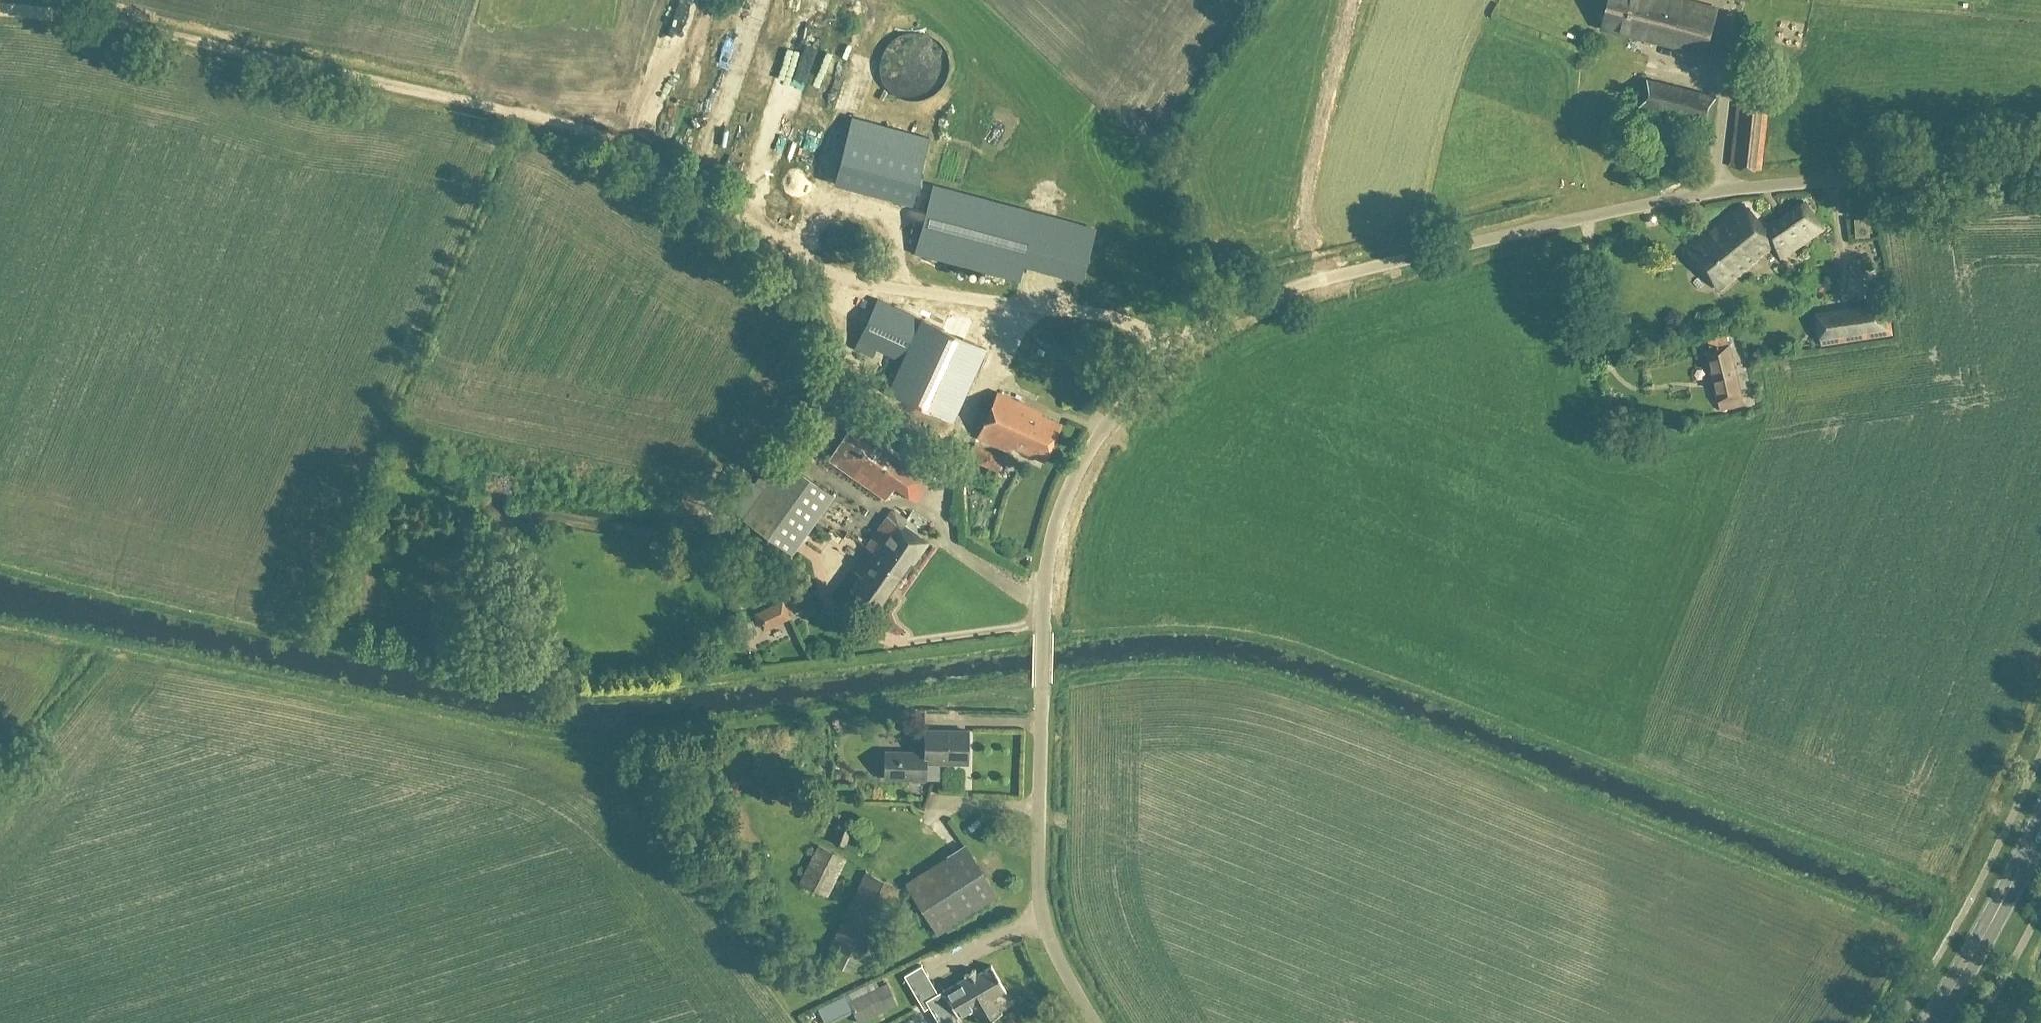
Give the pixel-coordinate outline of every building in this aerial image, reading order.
[(1645,40),(1706,56),(1718,9),(1686,0),(1610,0),(1602,28),(1645,40)] [(888,83),(895,97),(908,106),(927,109),(945,102),(954,90),(957,71),(951,57),(940,46),(924,41),(905,44),(895,53),(889,65),(888,83)] [(441,73),(458,76),(460,63),(442,61),(441,73)] [(1648,78),(1636,117),(1672,127),(1675,117),(1710,126),(1718,96),(1648,78)] [(1762,171),(1769,108),(1738,105),(1730,167),(1762,171)] [(912,204),(926,152),(848,131),(834,183),(912,204)] [(1023,276),(1041,211),(937,182),(919,247),(999,270),(997,277),(1008,280),(1010,272),(1023,276)] [(1772,245),(1781,258),(1823,229),(1804,202),(1765,230),(1745,205),(1688,252),(1719,289),(1772,245)] [(1858,236),(1870,235),(1869,218),(1857,219),(1858,236)] [(988,345),(880,295),(855,348),(873,357),(877,349),(903,362),(888,392),(952,422),(988,345)] [(1888,304),(1816,314),(1821,346),(1892,336),(1888,304)] [(1721,409),(1745,404),(1730,344),(1707,350),(1721,409)] [(1046,460),(1062,424),(1042,414),(1044,411),(1035,407),(1036,405),(1000,389),(979,437),(1011,452),(1013,446),(1046,460)] [(923,479),(932,465),(883,433),(874,446),(850,429),(829,460),(888,501),(896,489),(918,503),(931,484),(923,479)] [(793,554),(834,497),(785,462),(744,519),(793,554)] [(880,609),(910,566),(927,542),(904,526),(907,520),(896,512),(892,511),(867,547),(873,551),(859,570),(859,573),(862,575),(852,590),(880,609)] [(742,626),(750,644),(769,636),(761,618),(742,626)] [(927,780),(940,780),(941,763),(969,763),(970,731),(926,730),(926,753),(928,753),(927,780)] [(928,753),(926,753),(886,752),(886,779),(927,780),(928,753)] [(839,828),(833,843),(842,846),(847,831),(839,828)] [(846,860),(819,846),(800,884),(827,897),(846,860)] [(938,934),(998,897),(966,846),(906,883),(938,934)] [(866,873),(830,948),(837,952),(832,963),(852,973),(858,961),(865,965),(901,890),(866,873)] [(925,980),(944,972),(933,949),(915,958),(925,980)] [(944,990),(960,1018),(961,1017),(960,1016),(973,1009),(981,1022),(985,1022),(1003,1013),(1002,1012),(1001,1012),(993,998),(1005,990),(1006,991),(1007,991),(992,966),(991,966),(991,967),(978,975),(975,971),(976,970),(976,969),(965,976),(965,977),(966,976),(968,978),(945,991),(945,990),(944,990)] [(890,1008),(879,987),(849,1002),(859,1022),(861,1022),(890,1008)]
